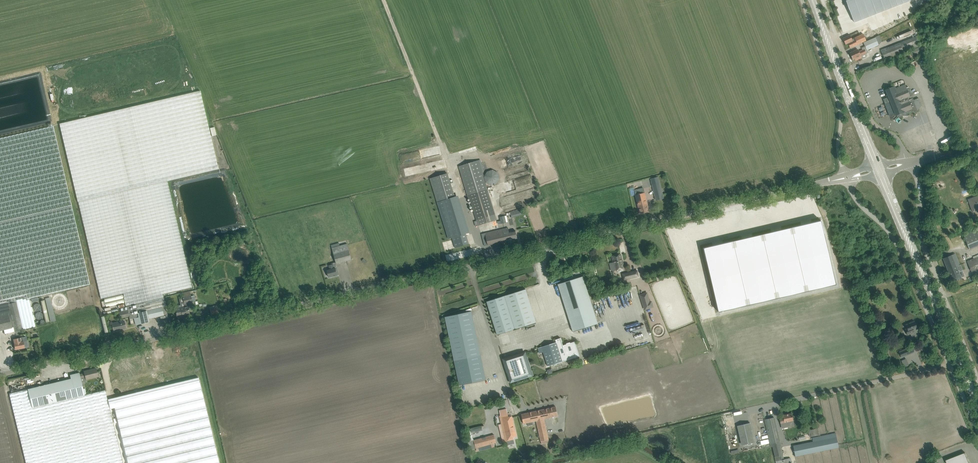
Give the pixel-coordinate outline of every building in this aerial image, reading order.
[(854,22),(910,0),(845,0),(854,22)] [(850,35),(847,36),(843,38),(846,44),(848,43),(850,48),(866,40),(863,34),(852,39),(850,35)] [(881,50),(885,60),(905,52),(920,46),(916,36),(900,43),(881,50)] [(856,58),(857,59),(857,60),(861,58),(862,58),(863,58),(866,57),(867,55),(867,54),(868,52),(867,50),(879,44),(875,37),(863,43),(865,46),(861,48),(862,50),(859,52),(858,49),(850,53),(853,59),(856,58)] [(188,38),(47,71),(101,298),(123,293),(124,296),(123,296),(126,306),(130,319),(139,317),(140,324),(149,322),(148,319),(167,314),(163,297),(163,294),(192,287),(168,184),(167,181),(218,169),(188,38)] [(920,47),(910,50),(912,56),(923,52),(920,47)] [(894,87),(890,88),(886,90),(888,95),(889,97),(888,97),(883,99),(885,104),(891,102),(897,116),(899,118),(901,116),(902,117),(903,115),(904,116),(905,115),(906,115),(908,114),(909,114),(910,113),(911,113),(912,112),(915,114),(917,112),(922,106),(919,98),(914,100),(913,98),(912,98),(911,96),(912,96),(909,88),(906,89),(905,85),(899,88),(895,89),(894,87)] [(89,282),(78,232),(53,126),(0,138),(0,331),(12,328),(14,327),(15,331),(37,326),(30,297),(89,282)] [(470,198),(477,221),(478,226),(497,220),(484,178),(478,160),(459,166),(468,195),(467,195),(468,199),(470,198)] [(485,177),(485,178),(485,179),(485,180),(485,181),(486,181),(486,182),(487,183),(488,183),(488,184),(489,184),(490,185),(491,185),(492,185),(493,185),(494,185),(494,184),(495,184),(496,183),(497,183),(497,182),(498,182),(498,181),(498,180),(499,180),(499,179),(499,178),(499,177),(499,176),(498,175),(498,174),(497,173),(496,172),(495,172),(494,171),(493,171),(492,171),(491,171),(490,171),(489,171),(488,172),(487,172),(487,173),(486,173),(486,174),(485,175),(485,176),(485,177)] [(430,178),(438,202),(441,201),(454,197),(447,173),(430,178)] [(651,179),(652,184),(655,197),(663,195),(660,182),(658,177),(651,179)] [(525,193),(501,199),(503,205),(526,199),(525,193)] [(635,195),(639,209),(640,214),(649,212),(645,193),(635,195)] [(441,201),(438,202),(449,239),(452,238),(466,234),(469,233),(458,196),(454,197),(441,201)] [(973,211),(977,209),(977,196),(969,200),(973,211)] [(510,211),(512,217),(526,213),(524,207),(510,211)] [(821,221),(703,248),(718,312),(836,285),(821,221)] [(485,233),(487,240),(488,245),(517,238),(516,233),(516,230),(509,232),(508,228),(485,233)] [(969,249),(977,246),(977,230),(964,235),(969,249)] [(466,234),(452,238),(455,247),(469,243),(466,234)] [(332,248),(336,263),(352,259),(348,244),(340,246),(339,243),(332,245),(332,248)] [(479,245),(447,254),(449,262),(481,253),(479,245)] [(613,262),(609,263),(611,270),(615,269),(615,270),(625,268),(621,254),(612,256),(613,262)] [(955,254),(948,256),(943,258),(953,282),(961,278),(959,272),(965,269),(963,263),(960,265),(955,254)] [(967,261),(973,274),(977,272),(977,257),(974,259),(967,261)] [(327,270),(328,272),(329,277),(337,275),(336,270),(335,268),(334,268),(333,264),(329,265),(330,270),(327,270)] [(622,274),(624,280),(639,277),(637,270),(622,274)] [(558,284),(559,289),(573,332),(598,324),(583,276),(558,284)] [(487,301),(497,334),(497,335),(536,323),(526,289),(487,301)] [(175,309),(176,312),(177,317),(189,314),(188,309),(187,306),(187,303),(192,302),(190,292),(182,293),(183,298),(179,299),(180,305),(175,306),(175,309)] [(45,322),(56,320),(51,297),(45,298),(46,299),(41,300),(45,322)] [(649,299),(642,301),(645,309),(653,307),(651,301),(650,302),(649,299)] [(121,312),(119,312),(120,319),(129,317),(126,306),(120,308),(121,312)] [(445,317),(460,385),(483,380),(468,312),(445,317)] [(124,321),(117,322),(112,323),(114,331),(126,328),(125,324),(124,321)] [(918,334),(916,329),(917,329),(914,321),(906,325),(907,328),(905,329),(908,335),(910,334),(912,337),(918,334)] [(14,339),(14,343),(16,349),(24,348),(23,342),(22,338),(14,339)] [(539,353),(543,352),(548,366),(579,356),(574,342),(570,343),(570,342),(567,343),(567,344),(563,345),(561,338),(557,339),(557,340),(557,339),(558,342),(538,348),(539,353)] [(899,351),(901,358),(915,352),(912,346),(899,351)] [(156,354),(150,355),(152,365),(156,364),(168,361),(166,352),(157,355),(156,354)] [(503,359),(511,382),(532,375),(525,352),(503,359)] [(71,379),(9,393),(26,462),(123,462),(110,409),(107,399),(105,390),(87,394),(85,388),(83,389),(82,383),(87,382),(87,379),(98,376),(96,368),(84,371),(85,373),(80,374),(79,373),(70,375),(71,379)] [(107,399),(110,409),(114,408),(128,462),(219,462),(198,377),(107,399)] [(523,424),(528,423),(536,421),(541,444),(549,442),(545,422),(544,419),(558,416),(556,407),(521,414),(523,424)] [(506,409),(499,410),(501,416),(500,416),(502,424),(499,424),(501,435),(503,443),(506,442),(514,440),(513,437),(516,436),(512,416),(508,417),(506,409)] [(779,418),(780,422),(781,423),(782,429),(794,426),(793,421),(792,413),(783,415),(783,417),(779,418)] [(765,420),(767,429),(769,428),(776,462),(792,462),(791,458),(784,459),(774,418),(765,420)] [(751,423),(737,426),(742,445),(755,443),(751,423)] [(819,428),(811,430),(808,430),(810,437),(820,435),(819,428)] [(494,435),(474,440),(468,442),(469,450),(496,443),(494,435)] [(837,437),(819,440),(793,445),(795,457),(839,448),(837,437)] [(946,462),(969,462),(965,453),(945,460),(946,462)]
